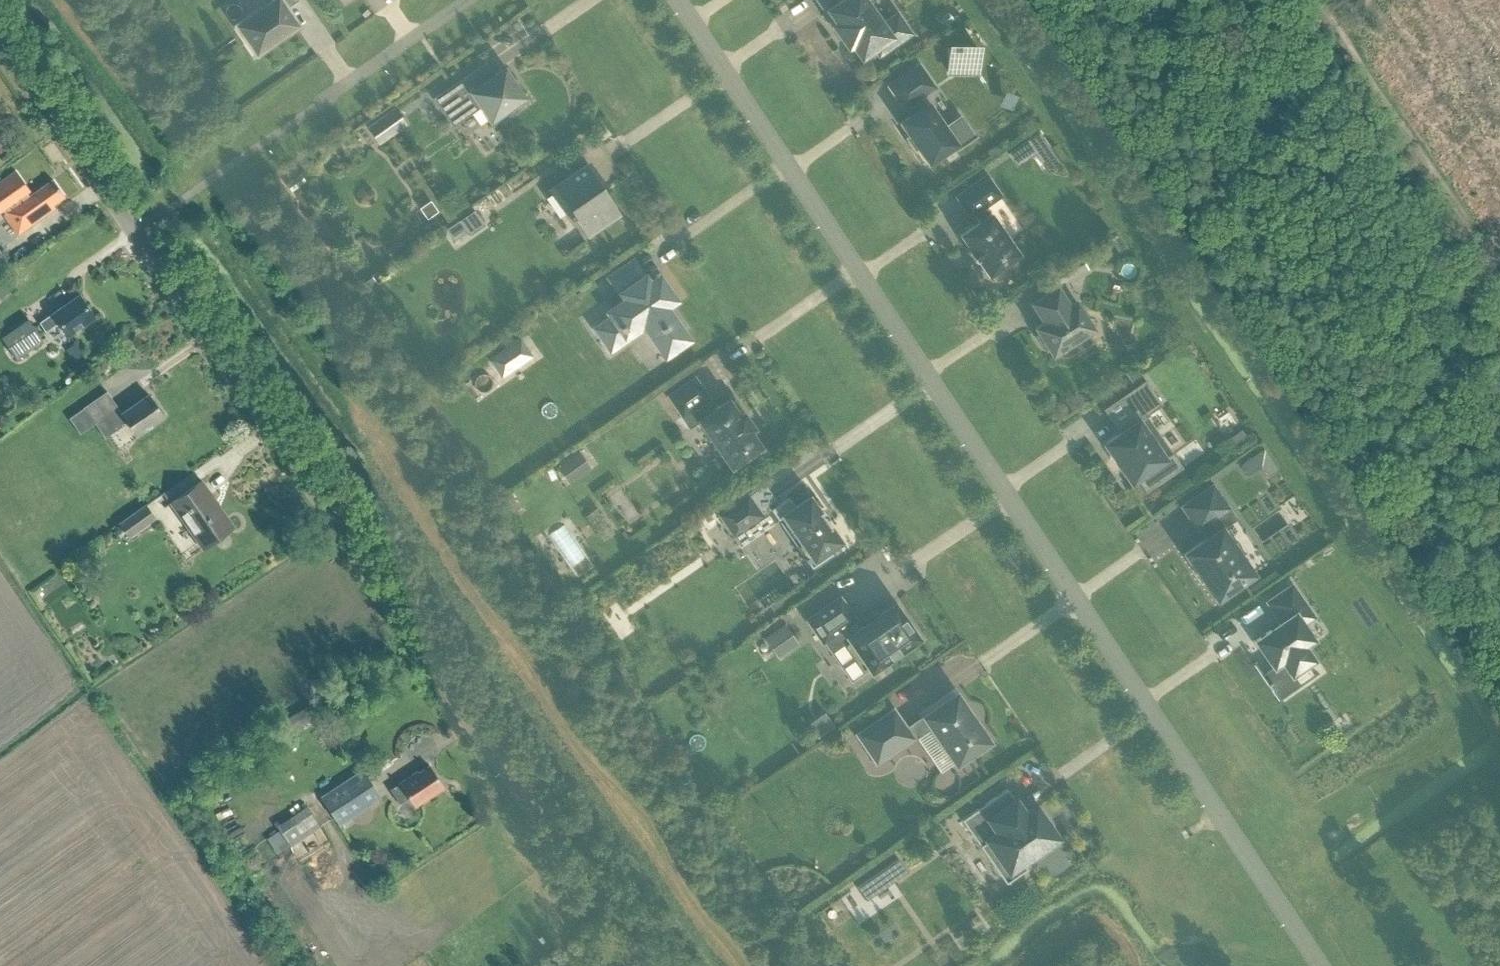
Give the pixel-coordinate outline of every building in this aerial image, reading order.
[(266,4),(236,24),(255,52),(296,24),(285,9),(298,0),(263,0),(266,4)] [(836,23),(832,26),(836,32),(838,30),(844,39),(842,41),(846,46),(850,44),(859,57),(874,47),(878,54),(909,34),(896,15),(881,26),(863,0),(821,0),(836,23)] [(502,55),(532,38),(522,22),(493,39),(502,55)] [(975,45),(947,45),(947,70),(957,70),(963,60),(975,60),(975,45)] [(523,97),(503,68),(492,76),(482,61),(430,98),(449,126),(480,105),(490,120),(499,113),(503,120),(518,110),(513,103),(523,97)] [(919,65),(889,86),(904,107),(905,106),(911,114),(900,122),(928,162),(955,144),(958,149),(975,137),(955,120),(944,128),(927,103),(923,106),(917,98),(934,86),(919,65)] [(405,123),(392,105),(363,125),(376,143),(405,123)] [(1059,159),(1063,142),(1049,138),(1045,156),(1059,159)] [(48,149),(16,171),(30,191),(62,169),(48,149)] [(549,189),(569,219),(574,216),(586,233),(615,213),(594,181),(598,178),(588,163),(549,189)] [(0,181),(0,210),(4,207),(7,211),(3,214),(17,233),(54,207),(52,204),(64,195),(53,179),(28,196),(25,192),(29,190),(15,171),(0,181)] [(1019,245),(1009,243),(990,214),(989,215),(984,207),(1001,195),(987,174),(955,195),(970,217),(974,214),(979,221),(960,235),(970,249),(967,252),(974,261),(977,259),(987,274),(1005,262),(1016,264),(1019,245)] [(510,196),(503,185),(480,201),(487,212),(510,196)] [(468,234),(483,224),(473,209),(458,219),(468,234)] [(1051,274),(1058,286),(1087,268),(1079,256),(1051,274)] [(649,281),(633,257),(604,277),(615,291),(614,292),(619,299),(602,311),(587,321),(606,349),(620,339),(639,326),(661,359),(690,339),(668,307),(677,301),(659,275),(649,281)] [(1093,318),(1083,316),(1074,303),(1068,307),(1055,288),(1032,303),(1045,321),(1035,327),(1039,333),(1036,335),(1044,349),(1048,347),(1051,353),(1079,336),(1088,338),(1093,318)] [(69,335),(95,316),(79,294),(40,321),(47,331),(60,322),(69,335)] [(18,358),(44,339),(28,317),(2,335),(18,358)] [(691,411),(730,467),(759,447),(748,431),(752,428),(742,413),(738,416),(727,400),(713,410),(706,400),(709,398),(694,377),(667,395),(682,417),(691,411)] [(1103,444),(1129,482),(1136,478),(1146,492),(1182,467),(1172,452),(1164,458),(1138,421),(1162,404),(1145,379),(1120,397),(1131,414),(1114,425),(1119,432),(1103,444)] [(108,391),(85,407),(68,419),(78,434),(96,422),(106,437),(129,421),(138,435),(165,416),(149,393),(123,412),(108,391)] [(1226,441),(1233,451),(1247,441),(1239,431),(1226,441)] [(1275,469),(1262,450),(1239,467),(1247,477),(1259,469),(1265,477),(1275,469)] [(590,467),(578,451),(556,468),(567,484),(590,467)] [(200,478),(170,498),(169,499),(202,548),(234,526),(214,497),(200,478)] [(764,483),(720,513),(734,534),(770,509),(777,518),(779,517),(798,544),(796,546),(810,567),(831,553),(828,549),(839,541),(829,527),(828,527),(817,511),(818,511),(807,496),(794,505),(787,496),(777,503),(764,483)] [(1236,521),(1227,508),(1211,485),(1181,506),(1197,529),(1199,528),(1206,538),(1184,553),(1215,599),(1252,574),(1241,558),(1244,556),(1234,542),(1231,544),(1220,528),(1227,523),(1229,526),(1236,521)] [(154,516),(146,504),(144,502),(117,520),(127,535),(154,516)] [(1267,602),(1281,622),(1254,641),(1272,666),(1280,661),(1289,674),(1311,659),(1302,646),(1312,639),(1301,624),(1313,616),(1291,585),(1267,602)] [(839,596),(805,620),(821,643),(842,629),(847,636),(846,637),(869,670),(915,638),(913,635),(916,633),(907,620),(904,622),(892,605),(857,629),(852,621),(855,619),(839,596)] [(798,643),(784,623),(763,638),(777,658),(798,643)] [(902,679),(908,695),(925,689),(919,672),(902,679)] [(954,693),(920,716),(954,764),(987,741),(974,722),(975,721),(968,711),(967,712),(954,693)] [(824,698),(812,704),(819,719),(831,713),(824,698)] [(913,737),(892,707),(853,734),(874,764),(913,737)] [(923,756),(912,758),(915,772),(926,770),(923,756)] [(416,805),(444,787),(428,763),(400,781),(402,784),(390,791),(399,804),(411,796),(416,805)] [(360,772),(333,790),(320,798),(337,824),(377,798),(360,772)] [(961,819),(979,846),(987,840),(1007,868),(1054,837),(1033,808),(1024,814),(1006,788),(961,819)] [(288,846),(289,848),(318,829),(315,824),(321,821),(314,810),(309,813),(305,807),(275,827),(277,830),(288,846)] [(288,846),(277,830),(265,838),(276,854),(288,846)] [(865,900),(905,872),(896,858),(855,886),(865,900)]
